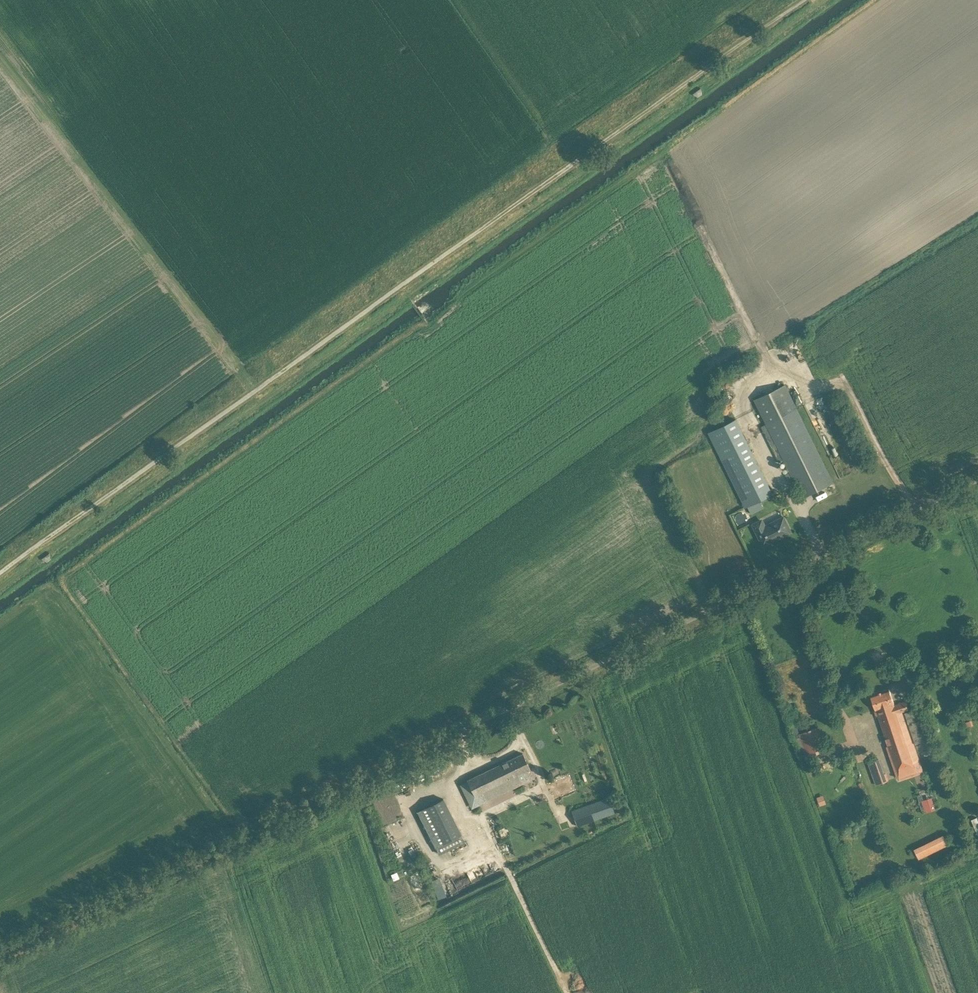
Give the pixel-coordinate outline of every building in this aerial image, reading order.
[(700,87),(699,86),(690,92),(692,94),(697,96),(701,93),(700,87)] [(833,482),(790,394),(759,409),(803,497),(833,482)] [(724,464),(746,507),(772,494),(751,450),(724,464)] [(753,523),(764,544),(790,531),(783,516),(766,524),(763,518),(753,523)] [(50,553),(49,551),(40,558),(41,559),(46,561),(50,558),(50,553)] [(894,703),(892,697),(889,688),(871,694),(876,709),(877,709),(899,776),(922,769),(902,711),(908,709),(906,701),(894,705),(894,703)] [(800,733),(808,756),(826,749),(818,726),(808,730),(800,733)] [(509,778),(513,786),(522,782),(518,774),(530,768),(523,753),(507,761),(514,776),(509,778)] [(886,781),(878,758),(868,762),(877,784),(886,781)] [(460,783),(472,808),(509,790),(511,794),(525,788),(522,782),(513,786),(509,778),(514,776),(507,761),(460,783)] [(548,783),(554,799),(574,792),(567,776),(548,783)] [(820,804),(828,803),(826,794),(819,795),(820,804)] [(571,811),(577,826),(614,812),(609,797),(571,811)] [(464,841),(443,798),(418,811),(439,853),(464,841)] [(501,839),(503,844),(526,832),(524,827),(501,839)] [(916,847),(921,858),(951,844),(946,833),(916,847)] [(462,879),(454,881),(456,888),(463,886),(462,879)]
